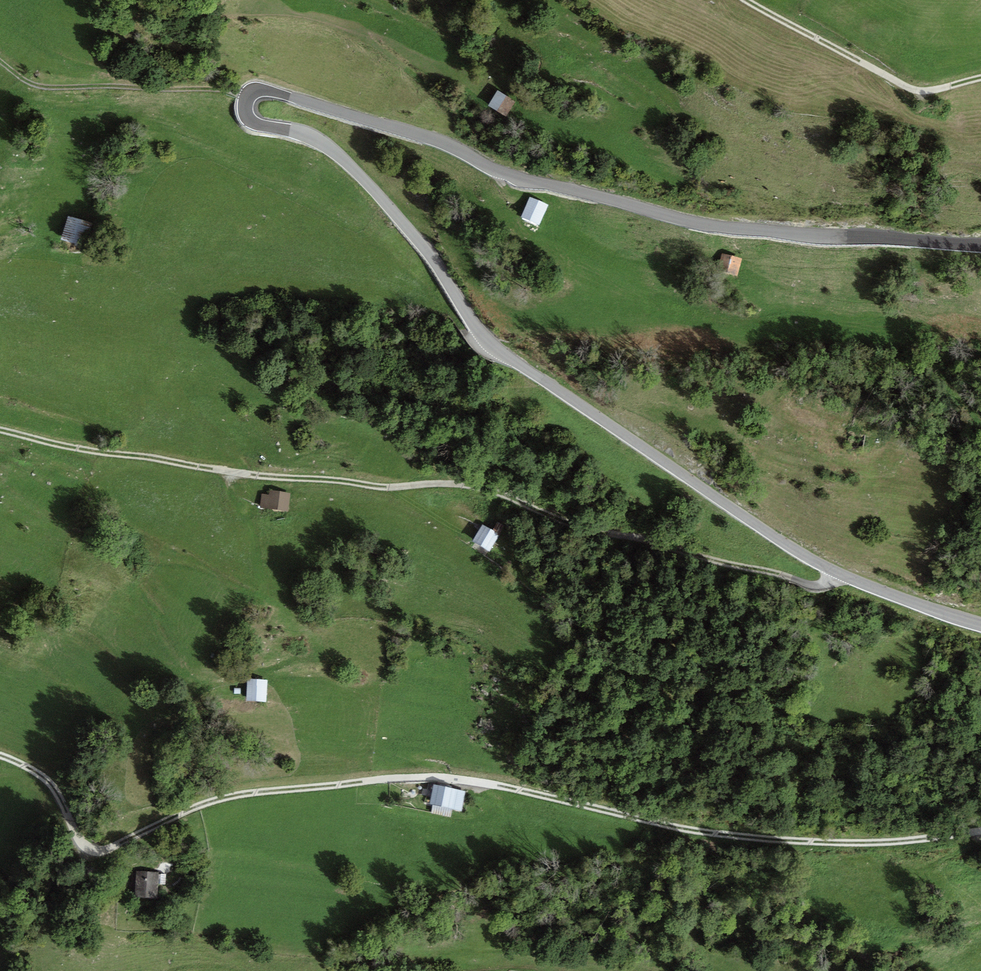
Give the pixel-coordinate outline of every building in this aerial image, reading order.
[(516,102),(497,90),(488,105),(506,117),(516,102)] [(549,205),(530,197),(521,217),(539,226),(549,205)] [(93,224),(68,215),(61,239),(85,247),(93,224)] [(743,259),(722,254),(717,274),(738,279),(743,259)] [(269,494),(261,493),(259,507),(289,511),(291,493),(270,490),(269,494)] [(493,530),(483,523),(473,541),(490,551),(505,526),(498,522),(493,530)] [(644,579),(633,576),(631,584),(642,587),(644,579)] [(268,679),(248,678),(246,700),(267,702),(268,679)] [(466,791),(434,784),(429,804),(433,804),(453,809),(461,811),(466,791)] [(453,809),(433,804),(431,813),(451,818),(453,809)] [(159,872),(136,871),(135,897),(158,899),(159,872)]
